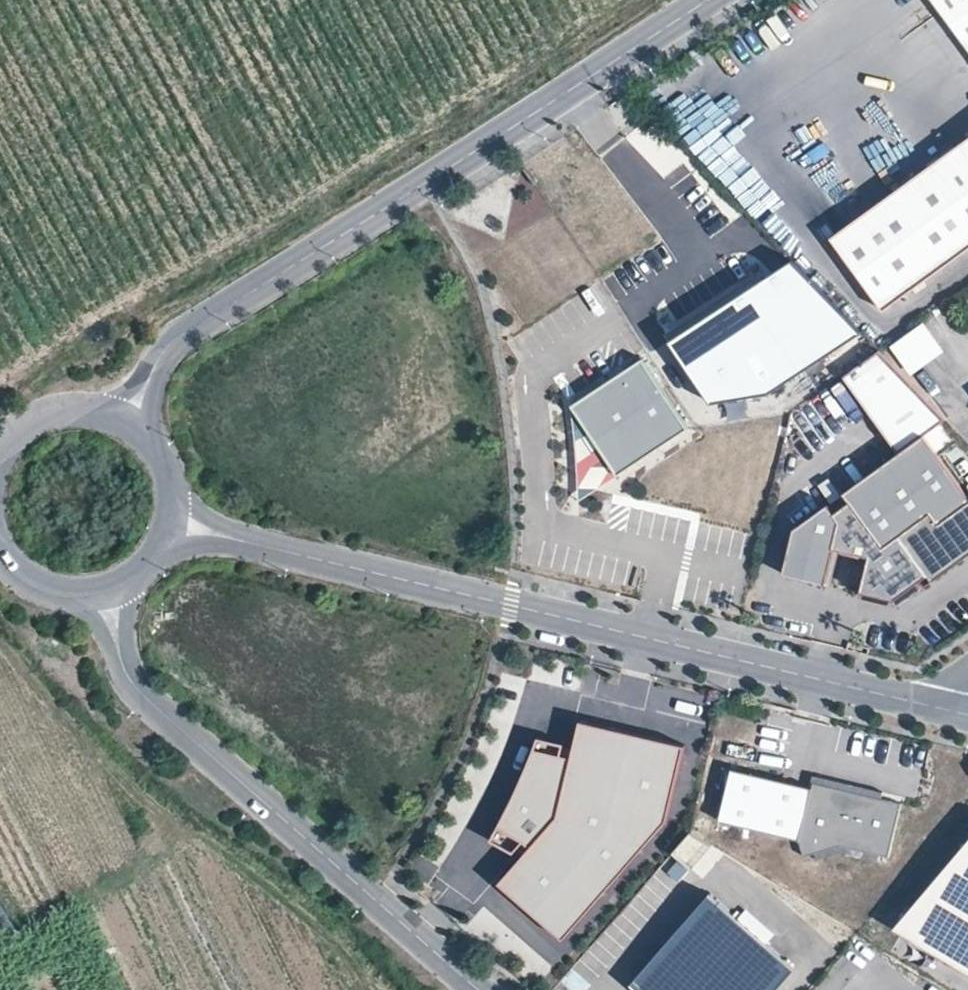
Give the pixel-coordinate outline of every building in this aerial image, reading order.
[(967,48),(967,0),(933,0),(967,48)] [(835,243),(887,314),(967,256),(967,146),(835,243)] [(662,346),(715,429),(837,356),(779,264),(662,346)] [(910,370),(920,363),(905,341),(895,347),(910,370)] [(689,428),(643,358),(572,405),(617,475),(689,428)] [(860,372),(875,399),(898,386),(883,359),(860,372)] [(924,435),(844,493),(850,501),(835,513),(828,504),(794,529),(783,574),(826,584),(834,548),(850,552),(868,557),(860,592),(894,600),(928,575),(932,581),(967,555),(967,496),(924,435)] [(666,820),(685,746),(581,721),(572,758),(560,755),(563,744),(527,734),(520,762),(513,786),(503,812),(492,839),(514,852),(524,841),(531,846),(499,882),(564,939),(666,820)] [(800,840),(812,788),(733,769),(720,820),(800,840)] [(883,792),(815,776),(813,783),(881,799),(883,792)] [(888,857),(901,804),(881,799),(813,783),(812,788),(800,840),(804,856),(815,853),(842,846),(880,855),(888,857)] [(967,971),(967,827),(890,923),(967,971)] [(677,853),(691,867),(708,851),(694,837),(677,853)] [(880,855),(842,846),(815,853),(817,860),(841,853),(878,862),(880,855)] [(710,895),(636,980),(647,989),(775,989),(794,968),(710,895)]
